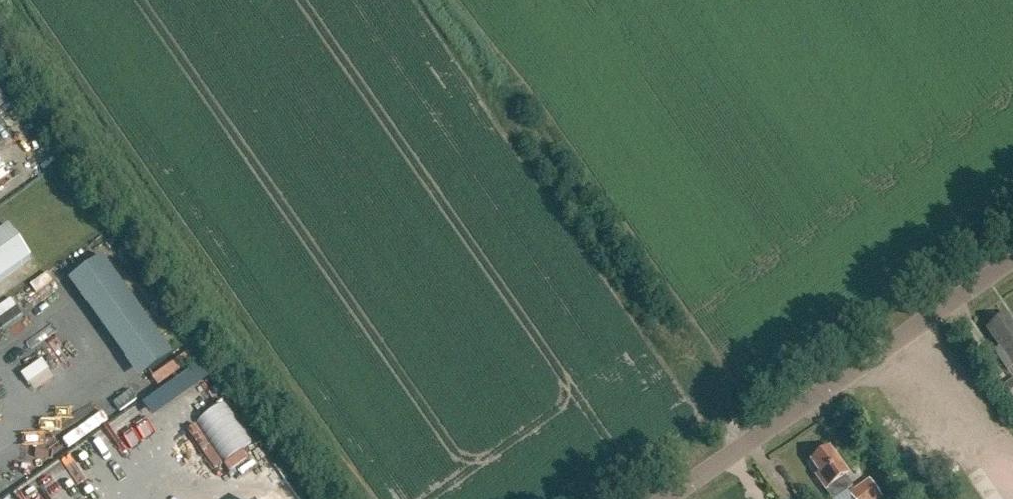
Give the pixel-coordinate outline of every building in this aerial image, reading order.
[(31,258),(8,227),(0,233),(0,280),(31,258)] [(79,275),(149,373),(173,357),(102,258),(79,275)] [(1007,370),(1011,367),(1012,370),(1012,324),(1008,316),(986,330),(999,349),(994,352),(1007,370)] [(41,360),(20,373),(27,384),(47,370),(41,360)] [(1012,399),(1012,380),(1004,386),(1012,399)] [(239,412),(198,436),(218,469),(240,456),(233,445),(224,450),(222,447),(250,430),(239,412)] [(817,477),(826,491),(833,486),(839,496),(847,491),(852,498),(880,498),(881,498),(869,481),(854,492),(845,478),(848,476),(830,450),(812,463),(820,475),(817,477)] [(187,465),(208,496),(236,476),(229,465),(213,476),(199,456),(187,465)] [(283,488),(268,494),(262,478),(246,483),(250,493),(260,489),(263,497),(258,498),(287,498),(283,488)]
